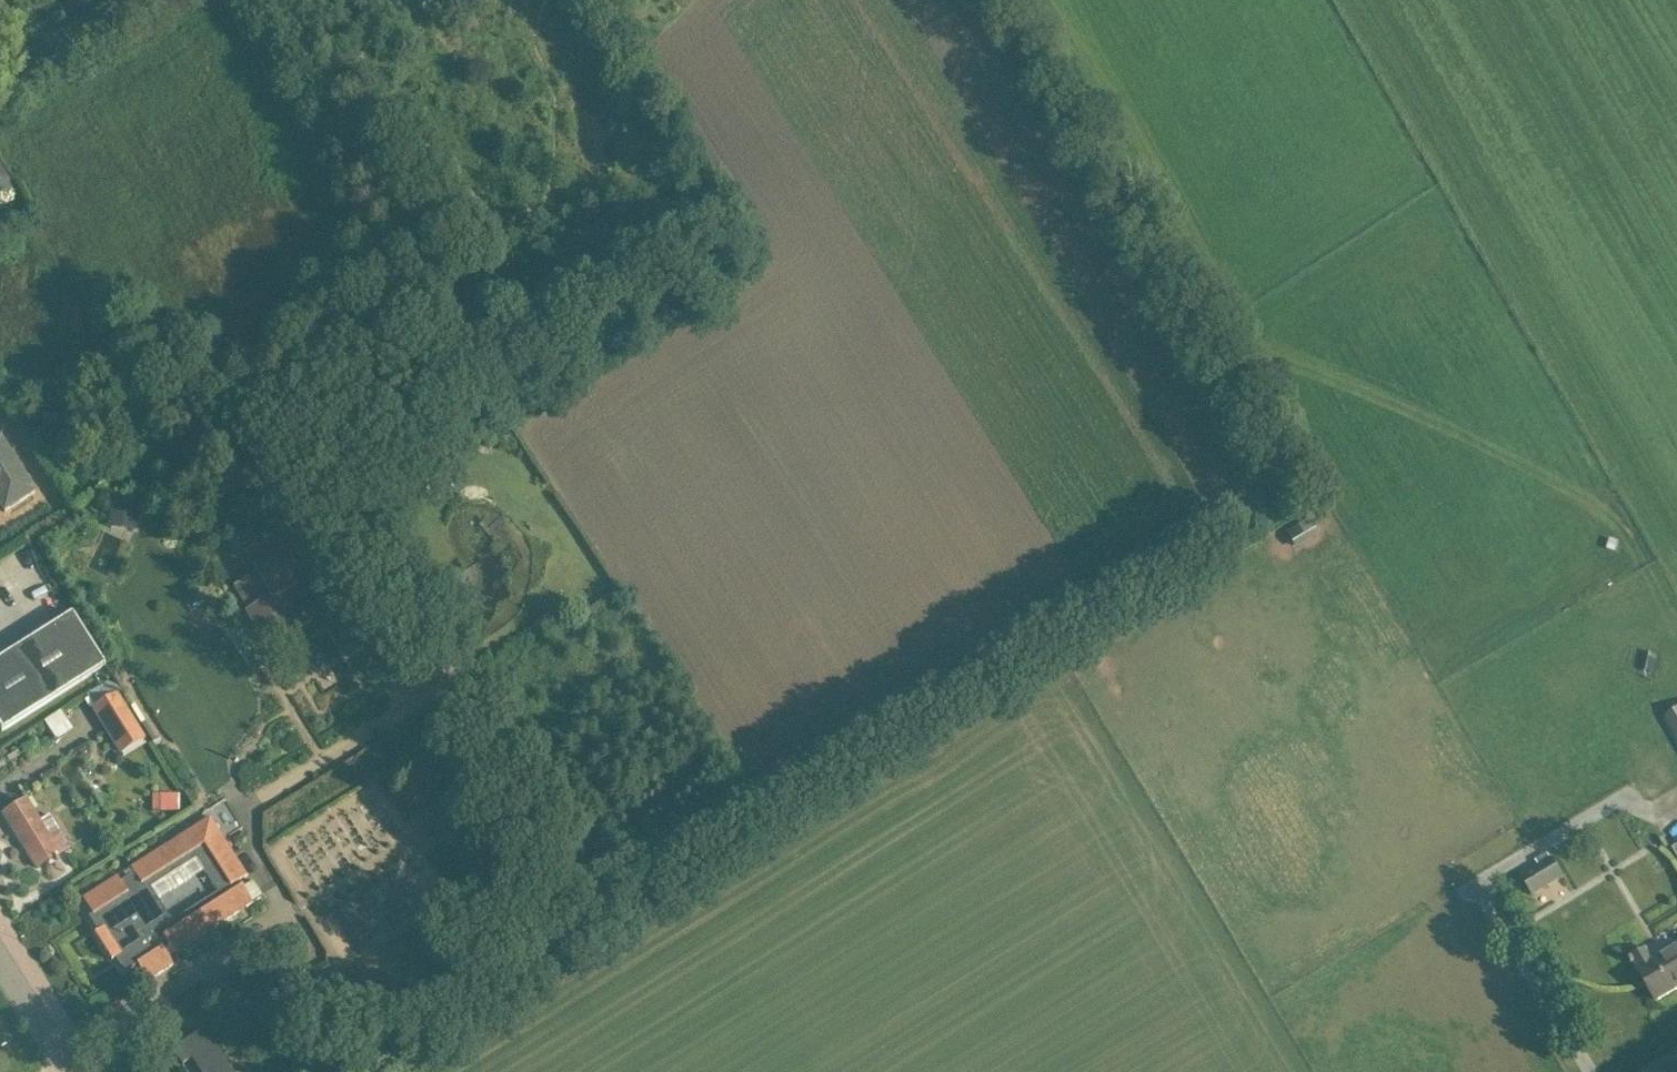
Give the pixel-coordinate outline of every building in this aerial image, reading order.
[(9,180),(0,164),(0,186),(9,180)] [(5,513),(36,494),(0,438),(0,505),(5,513)] [(139,529),(142,498),(114,496),(112,527),(139,529)] [(1288,534),(1296,549),(1319,535),(1311,521),(1288,534)] [(248,581),(262,605),(247,613),(266,647),(298,629),(279,595),(302,581),(284,551),(255,569),(258,575),(248,581)] [(71,615),(0,660),(0,728),(3,732),(105,667),(71,615)] [(108,683),(87,696),(95,709),(116,696),(108,683)] [(95,709),(94,710),(122,757),(147,742),(119,695),(117,696),(116,696),(95,709)] [(48,719),(57,740),(73,733),(64,711),(48,719)] [(1669,717),(1676,730),(1676,712),(1669,717)] [(154,793),(154,811),(180,811),(180,794),(154,793)] [(41,821),(27,799),(3,814),(38,869),(70,849),(50,816),(41,821)] [(127,879),(121,883),(118,877),(83,899),(93,915),(89,918),(98,932),(95,934),(112,962),(116,960),(125,974),(138,966),(148,982),(174,966),(169,958),(262,898),(252,883),(243,888),(239,882),(248,877),(211,818),(123,873),(127,879)] [(1521,877),(1534,897),(1564,878),(1548,853),(1536,860),(1540,865),(1521,877)] [(1630,959),(1656,1001),(1676,989),(1676,945),(1653,959),(1645,948),(1630,959)] [(217,988),(245,1033),(271,1016),(245,975),(235,981),(233,978),(217,988)] [(184,1065),(193,1059),(202,1071),(229,1071),(202,1031),(192,1038),(174,1050),(184,1065)]
